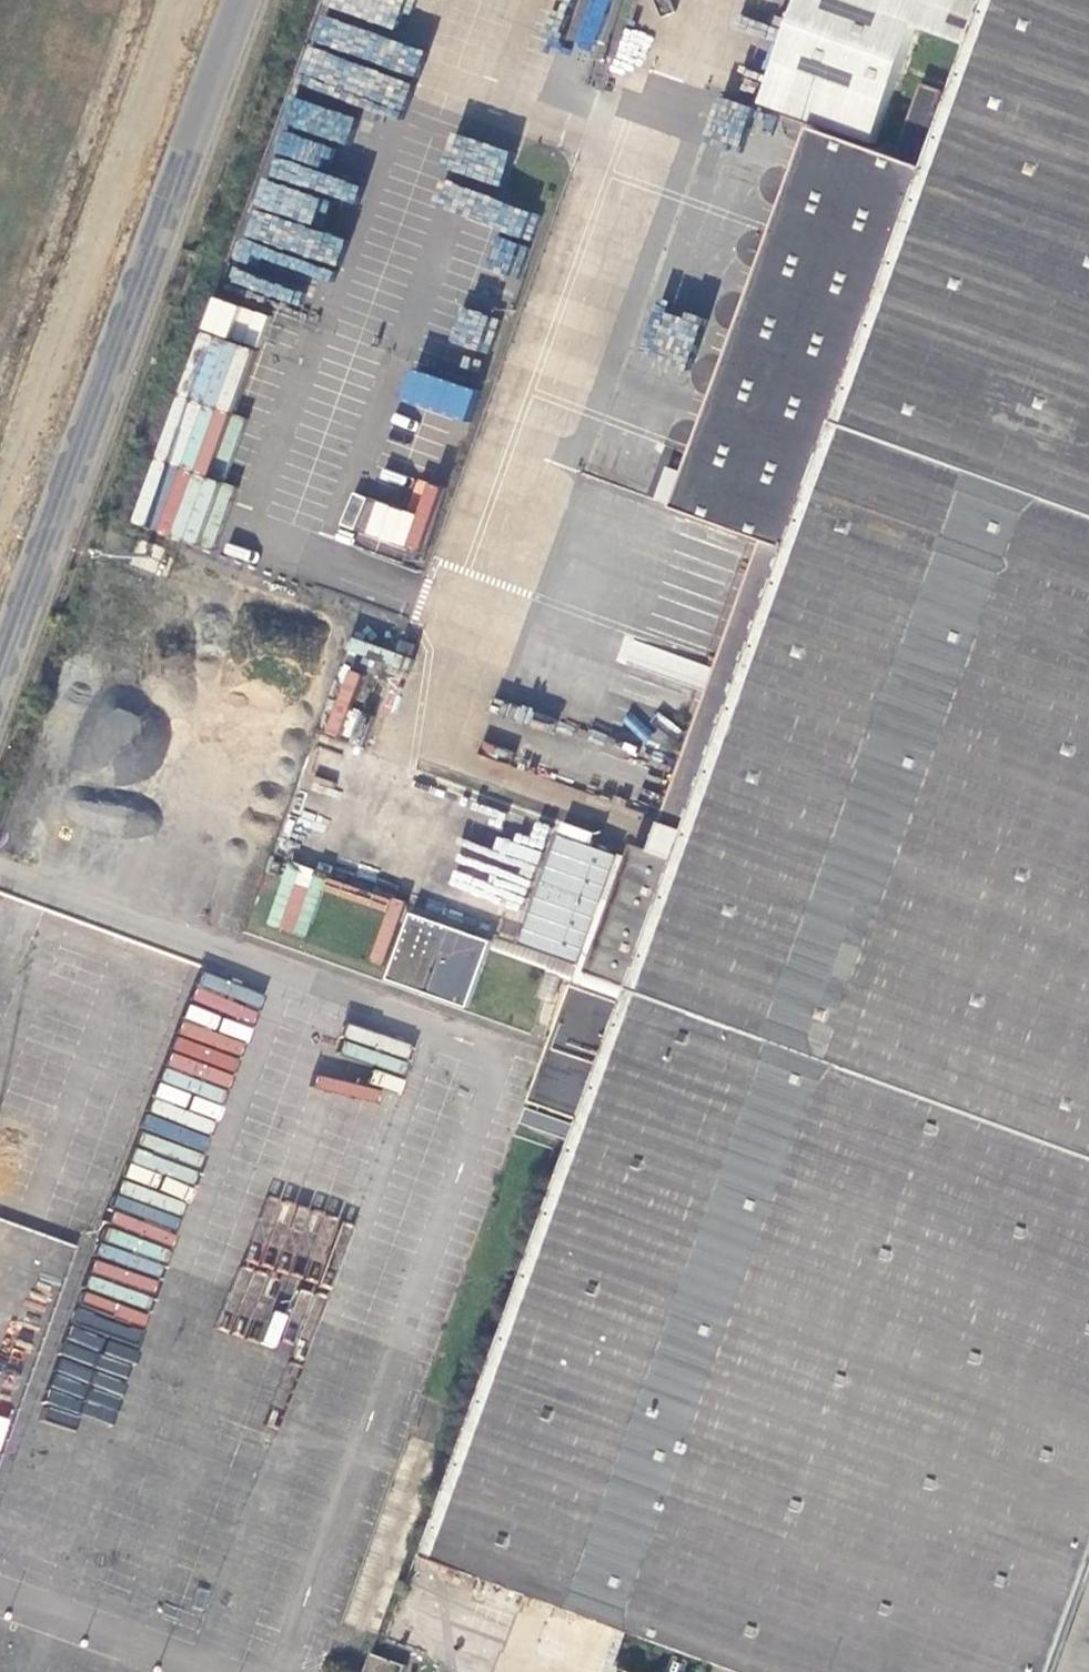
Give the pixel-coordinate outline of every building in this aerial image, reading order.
[(242,277),(321,301),(357,184),(359,184),(416,0),(328,0),(242,277)] [(956,113),(942,108),(950,86),(930,79),(903,153),(821,123),(686,500),(774,532),(673,813),(700,823),(688,856),(644,841),(601,960),(645,976),(640,991),(585,971),(544,1087),(601,1107),(423,1556),(474,1575),(526,1594),(716,1663),(738,1670),(742,1671),(1088,1671),(1088,0),(996,0),(956,113)] [(463,420),(473,389),(408,369),(399,400),(463,420)] [(592,950),(630,844),(571,823),(533,929),(592,950)] [(405,912),(383,980),(464,1007),(486,939),(405,912)] [(339,1623),(354,1628),(422,1443),(407,1437),(339,1623)] [(446,1452),(431,1446),(364,1631),(379,1636),(446,1452)] [(372,1655),(366,1671),(404,1671),(406,1667),(372,1655)] [(713,1671),(737,1671),(738,1670),(716,1663),(713,1671)]
